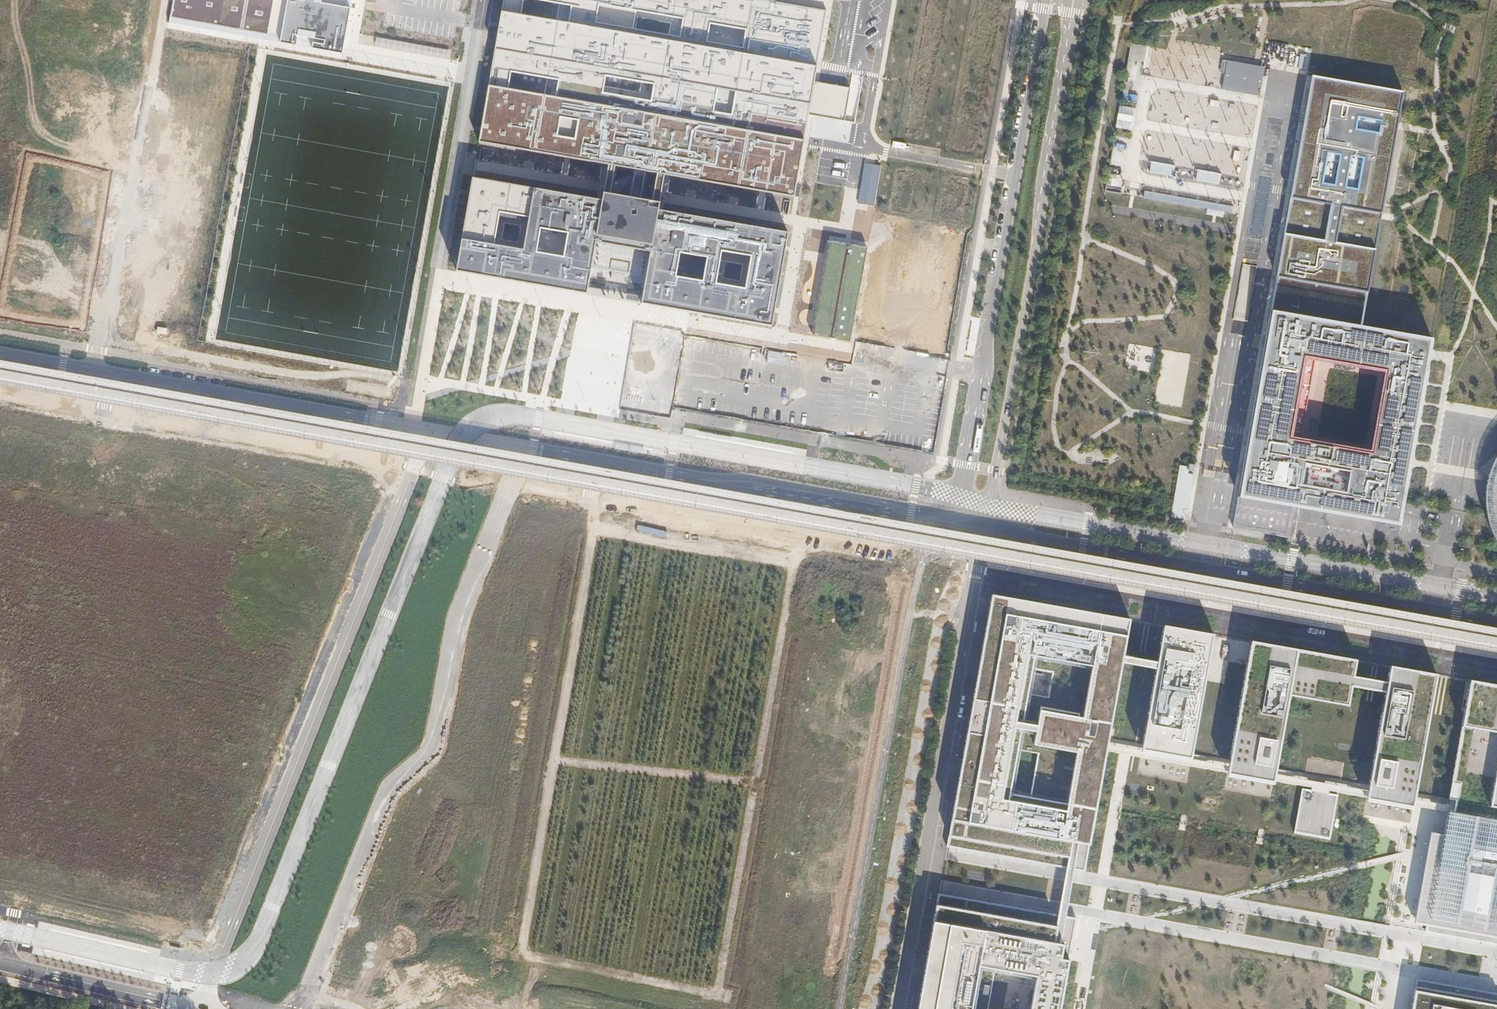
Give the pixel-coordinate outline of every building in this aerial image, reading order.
[(169,23),(342,54),(352,0),(173,0),(169,23)] [(502,3),(501,10),(501,12),(498,26),(497,35),(497,37),(496,43),(495,48),(494,50),(493,61),(492,61),(491,68),(491,73),(490,74),(490,79),(489,81),(488,86),(488,91),(487,93),(486,98),(486,100),(486,102),(485,105),(484,110),(484,114),(483,116),(482,122),(482,123),(482,126),(479,141),(486,142),(487,142),(494,143),(499,144),(501,145),(502,145),(508,146),(509,146),(512,147),(515,147),(516,147),(521,148),(523,149),(525,149),(527,149),(531,150),(534,151),(537,151),(539,151),(541,152),(549,153),(550,154),(557,155),(561,156),(563,156),(567,157),(569,157),(572,158),(574,158),(576,158),(584,160),(589,161),(609,164),(604,192),(603,200),(598,200),(596,199),(590,198),(579,196),(570,195),(563,193),(559,193),(556,192),(551,191),(545,190),(538,189),(535,188),(534,188),(529,187),(520,186),(511,184),(502,183),(500,182),(493,181),(492,181),(490,181),(488,180),(487,180),(473,177),(471,186),(471,187),(470,191),(470,194),(469,195),(469,196),(469,197),(469,198),(468,205),(468,206),(467,210),(466,213),(466,214),(466,217),(465,219),(465,223),(464,227),(464,228),(464,229),(463,232),(463,235),(462,238),(462,239),(462,240),(462,241),(462,242),(461,243),(461,244),(460,250),(460,251),(460,253),(459,256),(458,260),(458,261),(458,262),(457,266),(457,267),(456,272),(469,274),(470,274),(474,275),(475,275),(476,275),(484,276),(485,276),(493,278),(494,278),(502,279),(503,280),(504,280),(512,281),(513,281),(521,283),(525,283),(526,284),(527,284),(531,284),(539,286),(540,286),(541,286),(548,287),(549,288),(551,288),(557,289),(558,289),(559,289),(560,289),(567,291),(570,291),(571,291),(573,292),(574,292),(586,294),(607,297),(641,303),(655,305),(656,305),(658,306),(659,306),(660,306),(661,306),(662,306),(666,307),(667,307),(668,307),(669,308),(671,308),(672,308),(675,309),(678,309),(680,309),(684,310),(687,311),(688,311),(689,311),(690,311),(693,312),(694,312),(698,312),(702,313),(704,313),(707,314),(712,315),(715,315),(716,315),(717,315),(721,316),(725,317),(726,317),(727,317),(734,318),(735,318),(735,319),(743,320),(744,320),(745,320),(752,321),(753,321),(754,322),(758,322),(759,322),(763,323),(772,325),(773,317),(773,316),(774,315),(775,309),(775,308),(775,306),(775,305),(776,301),(777,297),(777,296),(778,290),(778,288),(779,285),(779,283),(779,282),(779,281),(780,278),(781,271),(781,270),(781,269),(782,267),(782,265),(783,262),(783,261),(783,260),(784,253),(784,251),(785,249),(785,245),(786,244),(786,242),(788,232),(781,231),(778,230),(776,230),(772,229),(771,229),(768,228),(767,228),(759,227),(757,227),(752,226),(751,225),(750,225),(743,224),(741,224),(699,216),(694,215),(661,209),(658,208),(659,202),(664,174),(666,174),(670,175),(676,176),(677,176),(682,177),(683,177),(690,178),(691,179),(694,179),(698,180),(699,180),(705,181),(708,181),(711,182),(715,183),(727,185),(731,185),(737,186),(738,186),(743,187),(744,187),(745,188),(749,188),(752,189),(758,190),(760,190),(761,190),(765,191),(769,192),(771,192),(773,192),(775,193),(777,193),(779,193),(785,194),(786,194),(787,194),(793,196),(796,176),(797,173),(797,169),(798,167),(798,166),(798,163),(799,161),(799,160),(799,157),(800,153),(801,150),(801,147),(801,145),(802,140),(803,138),(803,133),(803,132),(804,128),(805,120),(806,117),(806,114),(844,121),(850,88),(812,81),(815,67),(816,60),(819,42),(821,29),(822,24),(825,10),(821,9),(817,8),(810,7),(804,6),(798,5),(791,4),(783,3),(778,2),(772,1),(768,0),(503,0),(502,3)] [(451,50),(377,38),(375,47),(449,60),(451,50)] [(1147,47),(1131,44),(1128,60),(1144,62),(1147,47)] [(1255,65),(1228,61),(1223,90),(1249,95),(1255,65)] [(1294,507),(1400,525),(1432,339),(1363,327),(1403,94),(1313,78),(1233,528),(1289,539),(1294,507)] [(880,166),(864,163),(857,202),(874,205),(880,166)] [(1171,176),(1172,166),(1151,163),(1149,173),(1171,176)] [(1220,175),(1199,171),(1197,181),(1218,185),(1220,175)] [(1235,204),(1145,189),(1144,195),(1234,211),(1235,204)] [(849,341),(865,248),(829,242),(813,335),(849,341)] [(1491,464),(1484,492),(1488,521),(1496,539),(1496,454),(1491,464)] [(1188,467),(1180,465),(1171,517),(1187,520),(1197,461),(1190,460),(1188,467)] [(947,847),(1019,860),(1066,868),(1074,870),(1085,872),(1106,752),(1107,746),(1122,664),(1123,657),(1130,619),(992,595),(947,847)] [(1213,634),(1164,625),(1157,663),(1156,670),(1141,751),(1190,760),(1213,634)] [(1229,767),(1228,774),(1277,782),(1278,777),(1291,704),(1295,705),(1350,714),(1356,686),(1357,677),(1360,660),(1251,641),(1229,767)] [(1157,663),(1123,657),(1122,664),(1156,670),(1157,663)] [(1437,674),(1390,666),(1387,682),(1385,692),(1367,792),(1366,798),(1413,807),(1414,801),(1437,674)] [(1357,677),(1356,686),(1385,692),(1387,682),(1357,677)] [(1470,680),(1447,807),(1454,808),(1453,814),(1496,822),(1496,685),(1470,680)] [(1107,746),(1106,752),(1140,758),(1228,774),(1229,767),(1190,760),(1141,751),(1107,746)] [(1278,777),(1277,782),(1310,788),(1308,798),(1326,801),(1328,791),(1366,798),(1367,792),(1278,777)] [(1308,798),(1301,796),(1293,841),(1329,847),(1337,803),(1326,801),(1308,798)] [(1447,807),(1414,801),(1413,807),(1447,813),(1453,814),(1454,808),(1447,807)] [(1442,842),(1430,841),(1414,930),(1424,932),(1423,939),(1496,951),(1496,822),(1453,814),(1447,813),(1442,842)] [(1074,870),(1066,868),(1058,915),(1065,916),(1074,870)] [(1076,918),(1065,916),(1058,915),(938,894),(918,1008),(986,1008),(993,969),(1036,976),(1030,1008),(1060,1008),(1076,918)] [(1414,985),(1410,1008),(1496,1008),(1496,1000),(1414,985)]
